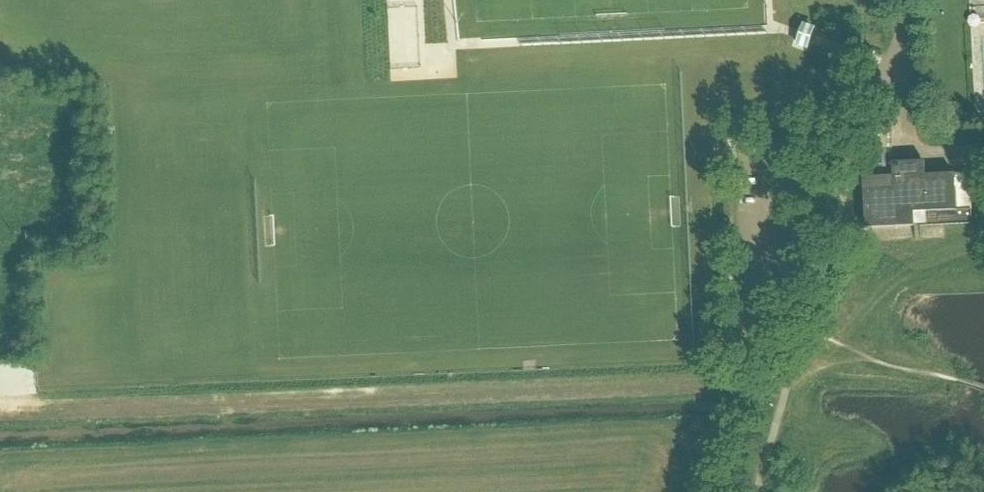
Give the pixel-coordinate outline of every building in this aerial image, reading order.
[(804,27),(802,33),(812,36),(814,30),(804,27)] [(808,48),(810,42),(800,38),(798,44),(808,48)] [(924,176),(924,164),(924,163),(923,163),(923,164),(909,164),(908,164),(908,165),(894,165),(894,164),(893,164),(893,166),(894,166),(894,177),(863,179),(864,192),(866,229),(867,229),(867,228),(896,227),(896,228),(912,227),(912,213),(925,213),(927,213),(940,212),(940,213),(942,213),(942,212),(955,211),(955,212),(972,211),(970,174),(954,175),(954,176),(940,176),(940,175),(939,175),(939,176),(925,177),(925,176),(924,176)]
